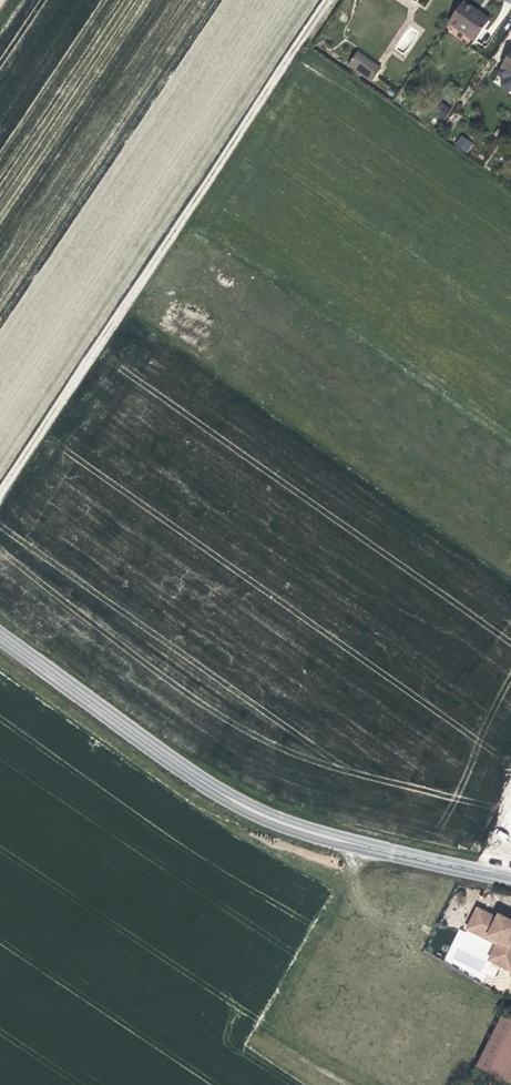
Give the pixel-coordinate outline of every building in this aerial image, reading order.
[(448,22),(475,41),(489,22),(461,3),(448,22)] [(365,76),(373,64),(356,53),(348,65),(365,76)] [(501,67),(503,68),(499,74),(500,77),(504,80),(502,83),(502,87),(509,91),(510,91),(510,53),(501,67)] [(380,70),(373,64),(365,76),(372,81),(380,70)] [(447,118),(450,106),(439,103),(436,115),(447,118)] [(467,153),(473,143),(460,135),(454,145),(467,153)] [(501,916),(498,923),(477,913),(468,933),(489,944),(490,941),(499,945),(497,948),(489,964),(510,975),(510,921),(501,916)] [(500,1020),(477,1067),(510,1083),(510,1025),(500,1020)]
